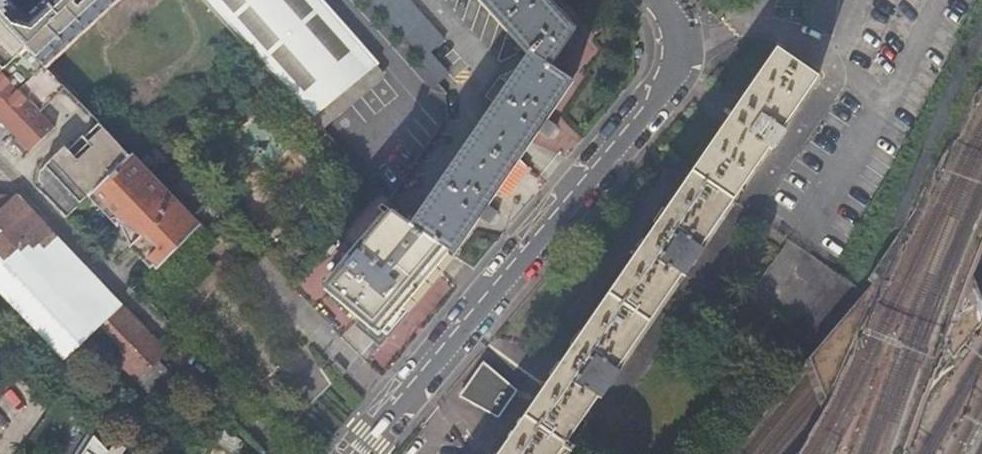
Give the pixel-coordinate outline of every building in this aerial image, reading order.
[(121,0),(0,0),(0,19),(27,47),(47,68),(121,0)] [(310,119),(376,62),(359,43),(360,43),(322,0),(200,0),(310,119)] [(408,0),(370,0),(406,40),(423,59),(419,62),(438,83),(448,74),(430,53),(444,41),(427,22),(408,0)] [(453,255),(478,218),(489,225),(493,219),(498,212),(487,205),(520,158),(530,143),(537,132),(548,140),(552,134),(557,127),(546,119),(572,82),(549,66),(573,30),(545,0),(481,0),(531,54),(489,114),(479,129),(411,226),(449,252),(453,255)] [(837,0),(805,0),(801,24),(829,37),(837,0)] [(0,19),(0,74),(27,47),(0,19)] [(47,68),(27,47),(0,74),(0,123),(28,152),(53,128),(36,111),(63,85),(47,68)] [(780,141),(785,133),(781,130),(817,78),(775,50),(723,126),(641,244),(559,363),(496,453),(560,453),(563,449),(569,453),(573,447),(567,443),(597,399),(601,401),(620,374),(616,371),(681,276),(685,279),(704,251),(700,249),(732,202),(768,150),(772,153),(780,141)] [(86,198),(130,156),(99,124),(84,138),(83,137),(72,147),(67,151),(57,156),(44,168),(38,174),(36,191),(64,219),(86,198)] [(28,152),(44,168),(57,156),(69,144),(53,128),(28,152)] [(72,147),(69,144),(57,156),(67,151),(72,147)] [(195,229),(130,156),(86,198),(116,229),(118,226),(140,238),(128,249),(149,271),(153,267),(157,271),(195,229)] [(101,326),(100,325),(119,305),(14,196),(11,199),(0,210),(0,295),(20,316),(17,319),(45,349),(49,345),(65,362),(101,326)] [(11,199),(0,198),(0,210),(11,199)] [(408,313),(441,274),(435,269),(442,260),(449,252),(411,226),(407,223),(392,213),(358,252),(352,248),(342,260),(348,265),(326,291),(378,335),(382,332),(392,320),(402,307),(408,313)] [(140,238),(118,226),(128,249),(140,238)] [(441,274),(455,256),(453,255),(449,252),(442,260),(435,269),(441,274)] [(137,381),(165,353),(119,305),(100,325),(101,326),(122,347),(121,349),(126,354),(118,362),(137,381)] [(392,320),(382,332),(388,337),(408,313),(402,307),(392,320)] [(498,419),(516,392),(483,364),(459,398),(498,419)] [(243,444),(221,430),(214,442),(234,453),(236,453),(243,444)]
